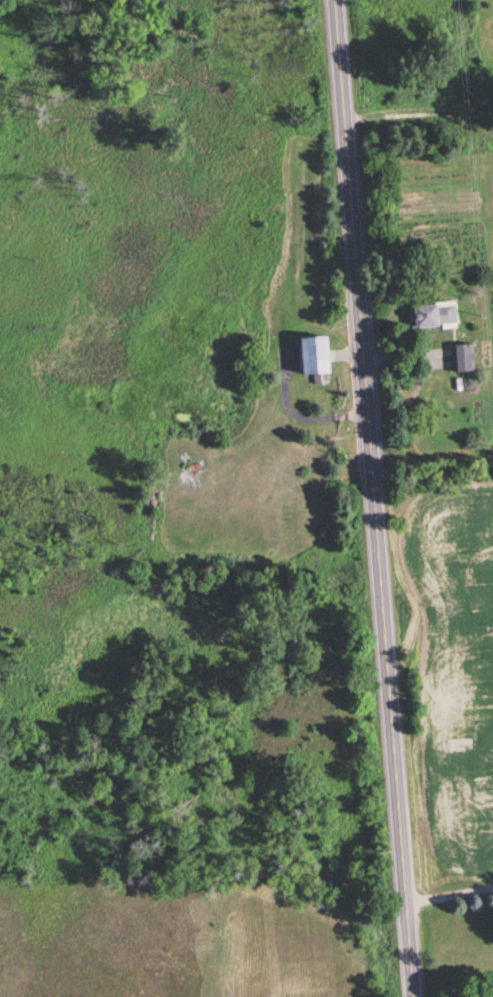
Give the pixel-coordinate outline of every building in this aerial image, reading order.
[(454,326),(453,300),(411,302),(412,325),(440,324),(440,326),(454,326)] [(326,371),(325,334),(298,335),(299,372),(326,371)] [(454,369),(472,369),(471,342),(453,342),(454,369)]
